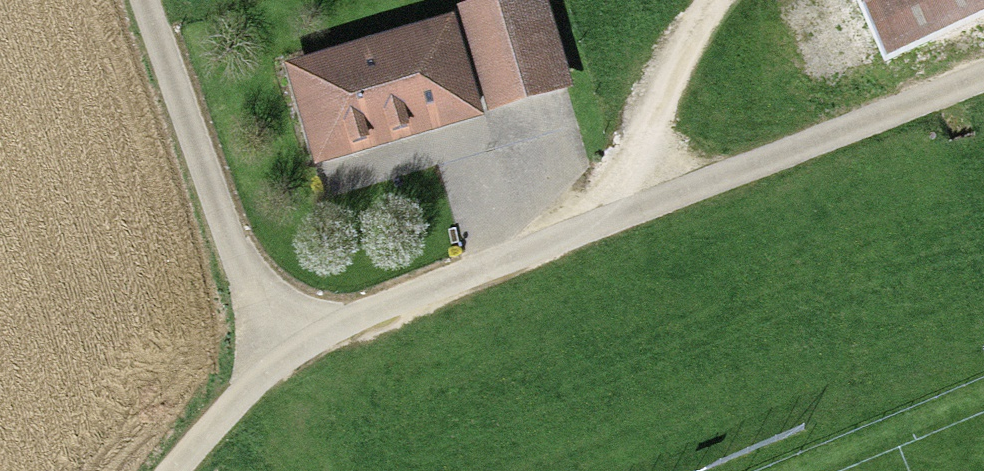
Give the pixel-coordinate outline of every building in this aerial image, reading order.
[(460,10),(490,114),(575,90),(549,0),(493,0),(460,10)] [(887,58),(983,15),(983,0),(861,0),(887,58)] [(455,21),(287,69),(316,170),(485,121),(455,21)]
